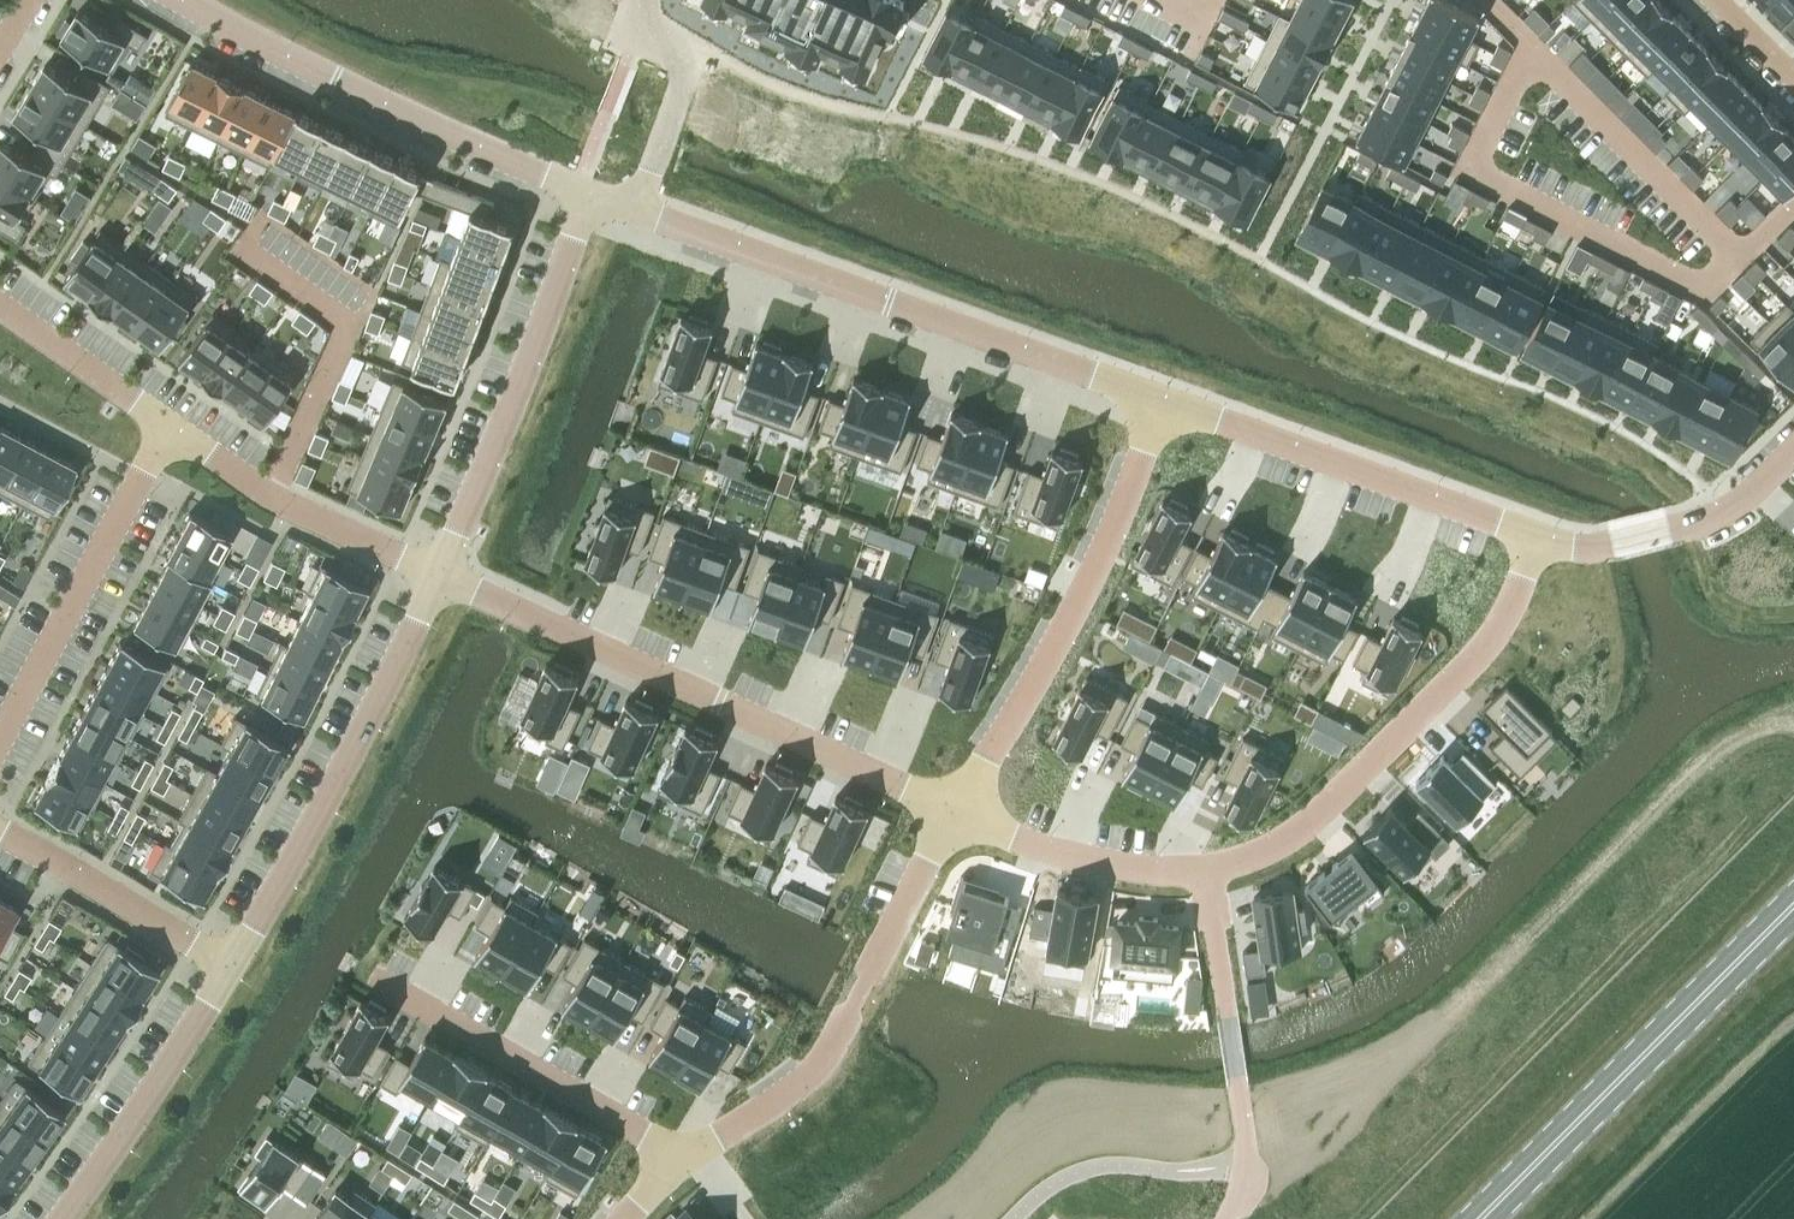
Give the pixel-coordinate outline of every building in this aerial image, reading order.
[(723,3),(729,6),(729,5),(749,14),(746,21),(787,40),(787,41),(794,44),(811,53),(818,56),(822,47),(842,56),(841,58),(847,60),(862,67),(868,70),(886,31),(890,32),(893,25),(901,8),(904,1),(903,0),(716,0),(723,3)] [(1289,20),(1332,42),(1333,40),(1332,40),(1342,20),(1304,0),(1300,0),(1290,19),(1289,20)] [(1342,20),(1352,0),(1304,0),(1342,20)] [(1421,13),(1469,38),(1469,37),(1479,17),(1447,0),(1428,0),(1421,13)] [(1591,19),(1610,0),(1573,0),(1591,19)] [(1591,19),(1609,37),(1646,0),(1610,0),(1591,19)] [(1609,37),(1628,56),(1671,12),(1659,0),(1646,0),(1609,37)] [(1766,3),(1782,19),(1782,20),(1783,21),(1793,10),(1793,0),(1769,0),(1766,3)] [(1065,4),(1060,13),(1073,20),(1078,11),(1065,4)] [(1224,8),(1219,17),(1232,24),(1237,15),(1224,8)] [(147,34),(120,17),(112,31),(78,10),(71,22),(66,19),(59,31),(63,34),(62,37),(114,69),(130,43),(138,49),(147,34)] [(947,10),(924,54),(938,62),(951,68),(974,24),(973,23),(947,10)] [(1783,21),(1793,32),(1793,10),(1783,21)] [(1078,11),(1073,20),(1086,26),(1091,17),(1078,11)] [(1671,12),(1628,56),(1646,74),(1689,31),(1672,14),(1673,14),(1671,12)] [(1410,33),(1410,34),(1458,58),(1457,60),(1467,66),(1479,43),(1469,37),(1469,38),(1421,13),(1411,33),(1410,33)] [(974,24),(951,68),(952,69),(953,67),(977,80),(1004,28),(977,14),(973,23),(974,24)] [(1279,14),(1268,36),(1321,64),(1332,42),(1289,20),(1290,19),(1279,14)] [(1237,15),(1232,24),(1245,30),(1249,21),(1237,15)] [(1549,23),(1538,33),(1545,40),(1556,30),(1549,23)] [(1004,28),(977,80),(1003,93),(1030,41),(1004,28)] [(1647,75),(1645,77),(1663,95),(1665,93),(1708,49),(1707,49),(1690,32),(1691,32),(1689,31),(1646,74),(1647,75)] [(1122,33),(1118,43),(1131,49),(1135,40),(1122,33)] [(1410,34),(1399,55),(1447,79),(1457,60),(1458,58),(1410,34)] [(1268,36),(1257,58),(1309,85),(1319,65),(1320,65),(1321,64),(1268,36)] [(1135,40),(1131,49),(1148,58),(1153,49),(1135,40)] [(1030,41),(1003,93),(1029,106),(1055,54),(1030,41)] [(1498,43),(1494,52),(1507,59),(1511,50),(1498,43)] [(1708,49),(1665,93),(1684,112),(1693,104),(1692,103),(1727,68),(1708,49)] [(1202,51),(1197,60),(1209,67),(1214,57),(1202,51)] [(1583,51),(1570,65),(1577,72),(1587,61),(1590,58),(1583,51)] [(1494,52),(1490,60),(1503,67),(1507,59),(1494,52)] [(1055,54),(1029,106),(1053,119),(1080,67),(1055,54)] [(1399,55),(1388,76),(1436,100),(1447,79),(1399,55)] [(1244,79),(1244,81),(1298,109),(1299,107),(1298,107),(1309,85),(1257,58),(1246,80),(1244,79)] [(165,113),(193,127),(219,75),(191,61),(165,113)] [(1587,61),(1577,72),(1583,78),(1593,68),(1587,61)] [(30,89),(87,124),(111,85),(83,68),(75,82),(45,64),(30,89)] [(1053,119),(1052,120),(1066,127),(1080,134),(1109,80),(1081,65),(1080,67),(1053,119)] [(1191,68),(1186,77),(1199,84),(1204,75),(1191,68)] [(1727,68),(1692,103),(1693,104),(1710,122),(1745,87),(1746,87),(1744,86),(1727,69),(1728,69),(1727,68)] [(193,127),(219,140),(245,88),(219,75),(193,127)] [(1204,75),(1199,84),(1212,91),(1216,81),(1204,75)] [(1388,77),(1378,97),(1426,121),(1436,100),(1388,76),(1388,77)] [(1477,84),(1473,93),(1486,100),(1490,91),(1477,84)] [(1119,85),(1091,140),(1124,157),(1125,155),(1152,103),(1152,102),(1119,85)] [(1745,87),(1710,122),(1729,141),(1764,106),(1762,104),(1745,87)] [(219,140),(245,153),(271,101),(245,88),(219,140)] [(30,89),(14,115),(44,133),(36,145),(64,162),(87,124),(30,89)] [(1617,91),(1606,101),(1613,108),(1623,98),(1617,91)] [(1473,93),(1469,101),(1482,108),(1486,100),(1473,93)] [(1623,98),(1613,108),(1620,115),(1633,101),(1626,94),(1623,98)] [(1378,97),(1367,118),(1415,142),(1426,121),(1378,97)] [(1252,100),(1247,109),(1260,116),(1265,106),(1252,100)] [(271,166),(277,153),(297,114),(296,113),(271,101),(245,153),(271,166)] [(1152,103),(1125,155),(1154,171),(1181,118),(1152,103)] [(1265,106),(1260,116),(1273,122),(1278,113),(1265,106)] [(1764,106),(1729,141),(1748,159),(1782,125),(1783,124),(1764,106)] [(302,165),(323,123),(299,112),(297,111),(296,113),(297,114),(277,153),(280,154),(301,164),(302,165)] [(1181,118),(1154,171),(1185,187),(1212,134),(1181,118)] [(1367,118),(1357,139),(1404,163),(1415,142),(1367,118)] [(327,177),(347,136),(323,123),(302,165),(301,164),(296,175),(322,188),(328,178),(327,177)] [(1452,123),(1448,132),(1452,134),(1465,141),(1470,132),(1452,123)] [(1748,159),(1765,177),(1793,149),(1793,136),(1782,125),(1748,159)] [(1653,128),(1643,138),(1650,145),(1660,135),(1653,128)] [(1212,134),(1185,187),(1215,202),(1214,203),(1215,204),(1238,159),(1239,160),(1244,151),(1212,134)] [(1452,134),(1448,142),(1461,149),(1465,141),(1452,134)] [(1660,135),(1650,145),(1656,152),(1667,141),(1660,135)] [(347,136),(327,177),(328,178),(351,189),(372,148),(347,136)] [(30,195),(35,198),(50,173),(55,176),(64,162),(36,145),(29,157),(0,140),(0,176),(30,195)] [(351,189),(374,201),(376,201),(396,160),(372,148),(351,189)] [(1765,177),(1783,195),(1784,197),(1793,187),(1793,149),(1765,177)] [(1360,150),(1356,158),(1373,167),(1378,159),(1360,150)] [(163,167),(171,172),(178,158),(169,154),(163,167)] [(119,167),(128,173),(135,161),(126,155),(119,167)] [(186,163),(178,158),(171,172),(180,176),(186,163)] [(1238,159),(1215,204),(1228,210),(1247,220),(1270,175),(1239,160),(1238,159)] [(396,225),(421,175),(421,173),(420,172),(396,160),(376,201),(374,201),(369,211),(396,225)] [(1690,165),(1680,175),(1686,182),(1697,172),(1690,165)] [(1391,166),(1387,174),(1402,182),(1406,173),(1391,166)] [(1435,168),(1430,177),(1443,183),(1447,175),(1448,175),(1435,168)] [(1697,172),(1686,182),(1693,189),(1703,178),(1697,172)] [(1406,173),(1402,182),(1417,190),(1421,181),(1406,173)] [(25,224),(16,218),(30,195),(0,176),(0,229),(16,239),(25,224)] [(162,177),(153,189),(161,194),(169,182),(162,177)] [(470,211),(461,236),(504,252),(514,228),(513,228),(514,226),(512,225),(489,216),(494,204),(494,202),(492,201),(434,179),(432,179),(431,181),(426,194),(470,211)] [(161,194),(169,200),(177,188),(169,182),(161,194)] [(212,197),(221,202),(227,189),(219,184),(212,197)] [(1323,186),(1299,233),(1329,249),(1329,250),(1331,250),(1355,202),(1354,202),(1323,186)] [(1469,188),(1462,201),(1471,205),(1473,201),(1478,192),(1469,188)] [(236,193),(227,189),(221,202),(230,206),(236,193)] [(1355,202),(1331,250),(1331,251),(1361,266),(1391,207),(1359,191),(1354,202),(1355,202)] [(1478,192),(1473,201),(1486,207),(1490,199),(1478,192)] [(153,206),(166,215),(172,207),(158,198),(153,206)] [(268,211),(277,216),(283,202),(274,198),(268,211)] [(1730,198),(1716,212),(1723,219),(1734,208),(1737,205),(1730,198)] [(292,207),(283,202),(277,216),(285,220),(292,207)] [(428,210),(419,206),(414,218),(423,222),(428,210)] [(211,207),(202,219),(210,224),(219,212),(211,207)] [(1391,207),(1361,266),(1363,267),(1363,266),(1392,281),(1422,223),(1391,207)] [(1734,208),(1723,219),(1730,225),(1740,215),(1734,208)] [(219,212),(210,224),(218,230),(227,218),(219,212)] [(1526,217),(1521,226),(1534,232),(1539,224),(1526,217)] [(427,223),(413,218),(410,227),(424,233),(427,223)] [(1422,223),(1392,281),(1422,297),(1423,298),(1453,240),(1422,223)] [(1534,232),(1532,236),(1545,243),(1552,230),(1539,224),(1534,232)] [(1784,232),(1793,242),(1793,229),(1791,226),(1784,232)] [(65,279),(89,296),(124,245),(100,228),(65,279)] [(313,243),(322,247),(329,234),(320,230),(313,243)] [(1778,239),(1788,249),(1793,243),(1793,242),(1784,232),(1778,239)] [(337,239),(329,234),(322,247),(331,252),(337,239)] [(461,236),(452,261),(451,262),(495,278),(504,252),(461,236)] [(1453,240),(1423,298),(1453,313),(1454,314),(1484,256),(1453,240)] [(124,245),(89,296),(113,313),(148,262),(124,245)] [(1592,251),(1588,260),(1601,266),(1605,258),(1592,251)] [(350,252),(344,265),(353,269),(359,256),(350,252)] [(1484,256),(1454,314),(1455,314),(1486,329),(1515,271),(1484,256)] [(485,303),(495,278),(451,262),(452,261),(441,257),(431,283),(485,303)] [(1605,258),(1601,266),(1614,273),(1618,264),(1605,258)] [(395,260),(391,269),(405,274),(408,265),(395,260)] [(1756,260),(1750,267),(1760,277),(1767,271),(1756,260)] [(148,262),(113,313),(137,330),(173,279),(148,262)] [(1750,267),(1743,274),(1753,284),(1760,277),(1750,267)] [(402,283),(405,274),(391,269),(388,278),(402,283)] [(1515,271),(1486,329),(1517,345),(1547,287),(1515,271)] [(1643,277),(1639,286),(1652,292),(1656,284),(1643,277)] [(173,279),(137,330),(161,347),(174,329),(178,332),(186,321),(182,318),(197,296),(173,279)] [(258,279),(249,291),(257,297),(266,285),(258,279)] [(476,329),(485,303),(431,283),(422,309),(476,329)] [(1652,292),(1650,297),(1663,303),(1669,290),(1656,284),(1652,292)] [(257,297),(265,302),(273,290),(266,285),(257,297)] [(1718,299),(1711,306),(1721,316),(1728,309),(1718,299)] [(1548,301),(1524,349),(1551,363),(1575,315),(1574,315),(1548,301)] [(1767,322),(1793,348),(1793,313),(1793,312),(1793,309),(1787,302),(1785,304),(1767,322)] [(1575,315),(1551,363),(1575,375),(1575,376),(1576,376),(1606,318),(1579,304),(1574,315),(1575,315)] [(1699,305),(1692,312),(1702,322),(1709,315),(1704,311),(1699,305)] [(300,309),(292,321),(300,327),(308,315),(300,309)] [(368,319),(382,324),(385,315),(372,309),(368,319)] [(466,355),(476,329),(422,309),(412,335),(466,355)] [(180,360),(203,376),(233,333),(236,329),(213,312),(180,360)] [(662,372),(658,383),(703,399),(718,358),(703,352),(712,328),(713,327),(706,324),(708,319),(690,313),(688,318),(682,316),(681,317),(682,317),(662,371),(662,370),(661,372),(662,372)] [(300,327),(308,332),(316,320),(308,315),(300,327)] [(1709,315),(1702,322),(1712,332),(1719,325),(1709,315)] [(1606,318),(1576,376),(1577,377),(1602,390),(1632,331),(1606,318)] [(368,319),(365,328),(379,333),(382,324),(368,319)] [(1750,339),(1793,383),(1793,348),(1767,322),(1750,339)] [(1632,331),(1602,390),(1603,390),(1604,390),(1628,402),(1652,355),(1654,355),(1659,345),(1632,331)] [(233,333),(203,376),(222,389),(252,347),(233,333)] [(457,380),(466,355),(412,335),(402,362),(454,381),(456,382),(457,380)] [(732,363),(721,394),(736,399),(732,410),(761,420),(785,352),(784,352),(780,351),(782,346),(764,340),(763,344),(756,342),(747,368),(732,363)] [(252,347),(222,389),(245,405),(278,358),(255,342),(252,347)] [(1741,348),(1735,355),(1747,367),(1754,360),(1741,348)] [(785,352),(761,420),(804,435),(819,394),(804,389),(814,362),(785,352)] [(1652,355),(1628,402),(1652,415),(1653,416),(1678,368),(1654,355),(1652,355)] [(267,421),(300,373),(278,358),(245,405),(267,421)] [(1754,360),(1747,367),(1758,379),(1766,372),(1754,360)] [(1678,368),(1653,416),(1679,429),(1704,381),(1678,368)] [(830,398),(819,429),(834,434),(830,445),(858,455),(883,387),(854,377),(845,403),(830,398)] [(336,388),(350,393),(353,384),(340,379),(336,388)] [(382,406),(435,429),(447,402),(393,379),(382,406)] [(1704,381),(1679,429),(1680,430),(1681,429),(1705,442),(1730,394),(1704,381)] [(883,387),(858,455),(902,470),(916,429),(901,424),(911,397),(910,397),(909,397),(884,388),(883,387)] [(336,388),(332,397),(346,402),(350,393),(336,388)] [(1730,394),(1705,442),(1732,456),(1742,436),(1747,438),(1755,422),(1751,419),(1756,408),(1730,394)] [(370,434),(424,456),(435,429),(382,406),(370,434)] [(927,433),(916,464),(931,469),(927,480),(956,490),(980,422),(951,412),(942,439),(927,433)] [(980,422),(956,490),(999,506),(1014,464),(999,459),(1009,432),(1007,432),(981,423),(980,422)] [(23,438),(0,426),(0,483),(23,438)] [(312,440),(325,446),(329,437),(316,431),(312,440)] [(359,461),(412,483),(424,456),(370,434),(359,461)] [(0,483),(0,492),(23,504),(49,452),(23,438),(0,483)] [(312,440),(308,449),(322,455),(325,446),(312,440)] [(1029,470),(1014,511),(1059,527),(1063,516),(1063,517),(1064,515),(1063,515),(1082,461),(1083,461),(1083,460),(1076,458),(1078,453),(1061,447),(1059,451),(1052,449),(1052,450),(1052,451),(1043,475),(1029,470)] [(67,480),(75,466),(49,452),(23,504),(48,517),(61,492),(66,495),(73,483),(67,480)] [(384,509),(386,504),(401,510),(412,483),(359,461),(348,488),(373,499),(371,504),(384,509)] [(586,560),(585,562),(592,564),(590,569),(608,575),(609,571),(616,573),(617,572),(616,571),(625,547),(640,552),(655,511),(610,495),(606,506),(606,505),(605,507),(606,507),(586,561),(586,560)] [(1163,500),(1131,563),(1173,584),(1193,545),(1179,538),(1191,514),(1191,515),(1192,513),(1186,510),(1188,505),(1172,497),(1169,502),(1163,499),(1162,500),(1163,500)] [(189,512),(178,533),(218,555),(230,534),(189,512)] [(663,514),(649,556),(663,561),(654,587),(656,588),(656,587),(682,597),(683,597),(707,530),(663,514)] [(1197,547),(1182,576),(1197,583),(1191,594),(1218,607),(1251,543),(1246,541),(1249,536),(1232,527),(1230,532),(1224,529),(1211,554),(1197,547)] [(707,530),(683,597),(684,598),(684,597),(688,599),(686,604),(704,610),(705,605),(711,607),(710,607),(712,608),(721,581),(736,586),(750,545),(707,530)] [(942,531),(936,547),(943,550),(949,533),(942,531)] [(165,557),(167,558),(208,580),(211,582),(224,558),(218,555),(178,533),(165,557)] [(1251,543),(1218,607),(1258,627),(1259,628),(1265,618),(1263,617),(1278,588),(1265,581),(1278,557),(1276,556),(1272,554),(1274,550),(1258,541),(1255,546),(1252,544),(1251,543)] [(758,548),(743,590),(758,595),(749,622),(750,622),(755,623),(753,628),(770,634),(772,630),(776,631),(776,632),(777,632),(798,574),(799,575),(803,564),(758,548)] [(156,579),(197,601),(208,580),(167,558),(156,579)] [(240,569),(253,575),(258,567),(245,560),(240,569)] [(267,569),(280,576),(284,567),(271,561),(267,569)] [(305,591),(310,594),(352,614),(366,586),(351,579),(354,574),(341,568),(339,573),(319,563),(305,591)] [(240,569),(236,577),(249,584),(253,575),(240,569)] [(267,569),(262,578),(275,584),(280,576),(267,569)] [(1278,588),(1263,617),(1265,618),(1277,624),(1271,634),(1298,648),(1331,584),(1304,570),(1291,595),(1278,588)] [(798,574),(777,632),(778,632),(804,641),(805,642),(815,616),(829,621),(845,580),(826,573),(823,583),(799,575),(798,574)] [(156,579),(144,602),(190,626),(202,604),(197,601),(156,579)] [(853,582),(837,624),(852,629),(843,655),(844,656),(844,655),(849,657),(847,662),(865,668),(867,663),(871,665),(871,666),(896,598),(853,582)] [(1331,584),(1298,648),(1325,662),(1330,651),(1344,658),(1359,629),(1345,622),(1358,597),(1331,584)] [(298,618),(340,639),(352,614),(310,594),(298,618)] [(896,598),(871,666),(872,666),(872,665),(899,675),(900,676),(910,649),(924,655),(939,613),(896,598)] [(132,624),(178,649),(190,626),(144,602),(132,624)] [(221,604),(216,613),(229,620),(234,611),(221,604)] [(1124,609),(1118,623),(1149,639),(1156,625),(1124,609)] [(225,628),(229,620),(216,613),(212,622),(225,628)] [(243,613),(239,621),(252,628),(256,619),(243,613)] [(1367,634),(1353,663),(1367,670),(1362,681),(1390,695),(1402,669),(1407,672),(1416,655),(1411,653),(1421,632),(1422,633),(1423,631),(1416,628),(1419,623),(1402,615),(1400,619),(1394,616),(1393,618),(1382,641),(1367,634)] [(949,617),(935,659),(950,664),(941,689),(941,688),(940,690),(947,692),(945,697),(962,703),(964,698),(971,700),(971,699),(990,645),(991,646),(991,644),(994,633),(949,617)] [(286,643),(327,664),(340,639),(298,618),(286,643)] [(247,637),(252,628),(239,621),(234,630),(247,637)] [(205,635),(200,644),(213,651),(217,642),(205,635)] [(119,642),(106,666),(148,689),(153,692),(167,666),(119,640),(118,642),(119,642)] [(267,668),(314,691),(327,664),(286,643),(281,641),(267,668)] [(1187,645),(1181,656),(1191,661),(1197,649),(1187,645)] [(238,653),(225,646),(221,655),(234,662),(238,653)] [(1162,647),(1156,660),(1164,664),(1171,651),(1162,647)] [(522,715),(521,716),(550,730),(545,740),(563,748),(581,708),(567,702),(578,678),(579,677),(571,673),(573,668),(556,661),(554,666),(546,662),(546,663),(546,664),(522,715)] [(95,686),(137,709),(148,689),(106,666),(95,686)] [(254,695),(301,718),(314,691),(267,668),(254,695)] [(1237,668),(1231,681),(1239,686),(1246,673),(1237,668)] [(194,673),(187,686),(196,691),(203,678),(194,673)] [(1054,738),(1053,739),(1059,743),(1057,747),(1074,756),(1076,751),(1082,754),(1083,753),(1082,753),(1094,729),(1108,737),(1128,697),(1086,676),(1054,738)] [(1507,684),(1481,709),(1505,732),(1491,746),(1513,769),(1527,755),(1534,762),(1558,738),(1551,731),(1553,729),(1507,684)] [(95,686),(82,711),(129,736),(143,712),(137,709),(95,686)] [(601,717),(587,747),(634,768),(635,767),(634,766),(658,715),(659,714),(651,710),(653,705),(636,698),(634,702),(626,699),(626,700),(615,724),(601,717)] [(193,705),(185,720),(193,725),(201,710),(193,705)] [(171,707),(163,722),(171,727),(179,712),(171,707)] [(69,735),(111,758),(116,760),(129,736),(82,711),(69,735)] [(1136,714),(1121,743),(1135,750),(1122,775),(1124,776),(1149,789),(1182,725),(1155,711),(1150,721),(1136,714)] [(219,743),(229,749),(271,773),(286,746),(287,745),(234,716),(219,743)] [(185,740),(193,725),(185,720),(177,735),(185,740)] [(163,742),(171,727),(163,722),(155,737),(163,742)] [(661,781),(657,791),(703,812),(721,772),(707,766),(718,742),(719,741),(711,737),(713,733),(696,725),(694,730),(686,726),(685,728),(686,728),(681,739),(680,738),(667,768),(662,779),(661,780),(661,781)] [(1182,725),(1149,789),(1154,791),(1151,796),(1168,804),(1170,799),(1175,802),(1176,803),(1189,778),(1203,785),(1218,756),(1203,749),(1209,739),(1182,725)] [(58,755),(100,778),(111,758),(69,735),(58,755)] [(1243,736),(1223,776),(1237,783),(1225,806),(1224,807),(1230,810),(1228,815),(1245,823),(1247,819),(1253,822),(1254,820),(1285,758),(1243,736)] [(216,772),(258,795),(271,773),(229,749),(216,772)] [(1443,753),(1416,780),(1457,819),(1496,783),(1464,751),(1452,762),(1443,753)] [(44,780),(87,803),(92,806),(106,781),(100,778),(58,755),(44,780)] [(144,757),(137,770),(146,775),(153,762),(144,757)] [(163,760),(156,773),(165,777),(172,765),(163,760)] [(741,781),(727,811),(773,832),(774,831),(798,779),(799,778),(791,774),(793,769),(776,762),(774,766),(766,763),(766,764),(755,788),(741,781)] [(206,766),(191,792),(244,822),(250,810),(254,812),(260,800),(257,798),(258,795),(216,772),(206,766)] [(139,787),(146,775),(137,770),(130,783),(139,787)] [(169,780),(165,777),(156,773),(150,786),(162,793),(169,780)] [(75,827),(87,803),(44,780),(33,802),(32,802),(31,803),(75,827)] [(182,820),(230,847),(231,846),(230,846),(244,822),(191,792),(177,818),(182,820)] [(811,813),(797,843),(812,850),(807,860),(839,875),(844,864),(845,863),(844,863),(868,811),(869,810),(861,806),(863,802),(846,794),(844,798),(836,795),(835,796),(836,796),(825,820),(811,813)] [(119,803),(113,816),(121,820),(128,807),(119,803)] [(1391,805),(1364,833),(1365,834),(1366,833),(1405,871),(1403,873),(1405,874),(1429,849),(1436,856),(1450,842),(1419,811),(1406,824),(1391,808),(1392,807),(1391,805)] [(136,811),(129,824),(138,829),(145,816),(136,811)] [(114,833),(121,820),(113,816),(106,828),(114,833)] [(168,846),(216,872),(230,847),(182,820),(182,822),(169,844),(168,846)] [(131,841),(138,829),(129,824),(122,837),(131,841)] [(215,873),(215,874),(216,872),(168,846),(169,844),(164,841),(148,869),(166,879),(164,883),(181,893),(183,889),(201,899),(202,897),(201,897),(215,873)] [(1338,859),(1305,884),(1331,918),(1361,895),(1377,882),(1355,852),(1352,849),(1338,859)] [(406,914),(405,916),(412,919),(409,924),(425,933),(428,929),(434,932),(435,931),(434,931),(447,908),(461,916),(470,900),(478,905),(485,893),(476,888),(477,888),(435,864),(434,865),(435,865),(429,876),(428,876),(412,904),(407,915),(406,914)] [(956,930),(949,953),(1002,970),(1022,907),(1007,901),(1009,896),(1006,895),(1004,898),(983,891),(984,886),(963,880),(964,876),(960,875),(951,906),(958,908),(952,929),(956,930)] [(1035,905),(1030,934),(1049,938),(1046,958),(1085,965),(1089,944),(1093,945),(1096,926),(1092,926),(1098,896),(1058,889),(1055,908),(1035,905)] [(1261,948),(1243,950),(1246,974),(1266,971),(1264,955),(1301,950),(1298,931),(1307,929),(1305,908),(1295,910),(1292,891),(1254,896),(1261,948)] [(490,932),(475,956),(477,957),(501,970),(501,971),(502,972),(502,971),(532,919),(533,920),(539,910),(512,894),(506,904),(492,896),(476,924),(490,932)] [(7,960),(22,932),(8,924),(17,908),(0,899),(0,956),(7,960)] [(1118,920),(1113,974),(1152,978),(1154,965),(1175,967),(1178,925),(1157,923),(1158,917),(1139,915),(1139,921),(1118,920)] [(48,918),(40,931),(49,936),(53,938),(60,926),(48,918)] [(532,919),(502,971),(507,974),(504,978),(520,987),(523,983),(527,986),(528,987),(542,962),(556,970),(572,942),(533,920),(532,919)] [(41,948),(49,936),(40,931),(33,943),(41,948)] [(585,936),(563,975),(576,982),(563,1007),(564,1007),(589,1021),(588,1021),(589,1022),(625,959),(585,936)] [(91,962),(142,995),(142,994),(156,971),(157,972),(158,970),(140,959),(142,955),(126,945),(124,948),(107,938),(91,962)] [(918,951),(915,959),(929,963),(931,956),(935,943),(922,938),(918,951)] [(677,950),(669,962),(678,967),(685,954),(677,950)] [(625,959),(589,1022),(590,1022),(590,1021),(615,1035),(614,1036),(616,1037),(629,1012),(643,1020),(665,982),(625,959)] [(75,987),(126,1020),(142,995),(91,962),(75,987)] [(18,968),(11,980),(19,985),(23,988),(31,976),(18,968)] [(1188,976),(1185,1008),(1200,1009),(1202,981),(1202,978),(1188,976)] [(11,998),(19,985),(11,980),(3,993),(11,998)] [(59,1012),(109,1044),(124,1021),(125,1021),(126,1020),(75,987),(59,1012)] [(666,996),(650,1025),(663,1032),(650,1056),(651,1057),(676,1071),(706,1019),(708,1020),(713,1010),(685,994),(680,1004),(666,996)] [(332,1051),(326,1061),(354,1077),(360,1067),(374,1075),(390,1047),(376,1039),(389,1016),(389,1017),(390,1015),(384,1012),(386,1007),(370,998),(368,1002),(361,999),(361,1000),(333,1050),(332,1050),(332,1051)] [(43,1036),(93,1069),(109,1044),(59,1012),(43,1036)] [(706,1019),(676,1071),(701,1085),(701,1086),(702,1087),(716,1062),(730,1070),(746,1042),(708,1020),(706,1019)] [(397,1054),(381,1082),(397,1091),(403,1081),(431,1097),(457,1053),(456,1052),(455,1053),(426,1036),(427,1036),(425,1035),(410,1061),(397,1054)] [(27,1061),(77,1094),(78,1093),(78,1092),(93,1069),(43,1036),(27,1061)] [(457,1053),(431,1097),(460,1114),(461,1115),(487,1070),(457,1053)] [(460,1114),(454,1124),(487,1143),(493,1133),(491,1132),(517,1088),(488,1071),(487,1070),(461,1115),(460,1114)] [(46,1137),(63,1114),(64,1113),(15,1078),(0,1099),(0,1105),(46,1137)] [(517,1088),(491,1132),(493,1133),(522,1149),(547,1105),(545,1104),(517,1088)] [(29,1162),(46,1137),(0,1105),(0,1142),(29,1162)] [(547,1105),(522,1149),(550,1166),(552,1166),(577,1122),(547,1105)] [(550,1166),(544,1176),(577,1194),(608,1140),(607,1139),(578,1123),(578,1122),(577,1122),(552,1166),(550,1166)] [(262,1155),(240,1187),(256,1197),(258,1195),(267,1201),(267,1202),(268,1202),(281,1183),(306,1201),(307,1202),(327,1174),(325,1173),(325,1174),(275,1139),(275,1138),(274,1137),(272,1140),(267,1137),(257,1151),(262,1155)] [(14,1183),(29,1162),(0,1142),(0,1174),(14,1183)] [(421,1156),(416,1164),(428,1172),(433,1163),(421,1156)] [(389,1157),(382,1167),(394,1174),(401,1165),(389,1157)] [(433,1163),(428,1172),(440,1179),(446,1171),(433,1163)] [(401,1165),(394,1174),(406,1182),(413,1172),(401,1165)] [(14,1184),(14,1183),(0,1174),(0,1203),(14,1184)] [(316,1216),(320,1218),(363,1218),(369,1210),(370,1211),(377,1202),(356,1187),(349,1197),(336,1188),(316,1216)] [(480,1193),(474,1201),(486,1209),(492,1200),(480,1193)] [(492,1200),(486,1209),(499,1217),(507,1204),(494,1196),(492,1200)] [(455,1198),(448,1208),(460,1216),(467,1206),(455,1198)] [(460,1216),(465,1218),(476,1218),(479,1214),(467,1206),(460,1216)] [(677,1218),(699,1218),(688,1208),(677,1218)] [(363,1218),(382,1218),(370,1211),(369,1210),(363,1218)]
